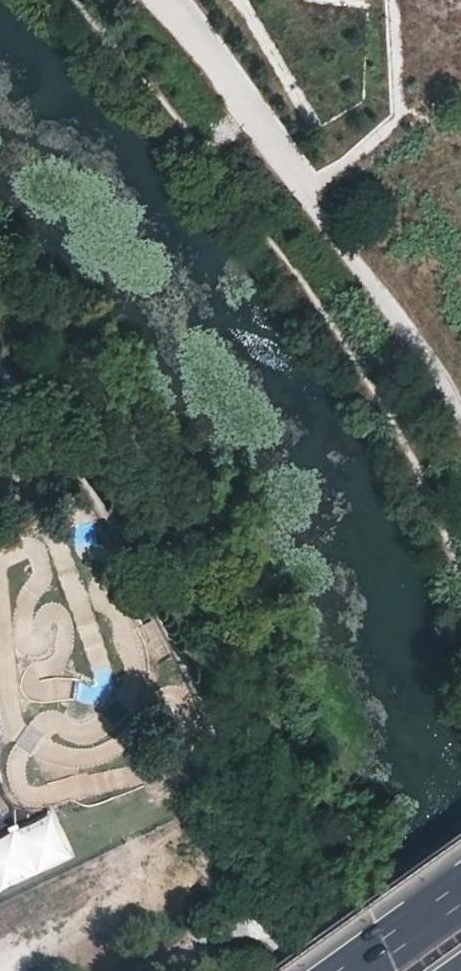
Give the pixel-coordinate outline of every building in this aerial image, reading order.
[(75,857),(56,810),(0,833),(0,887),(75,857)]
